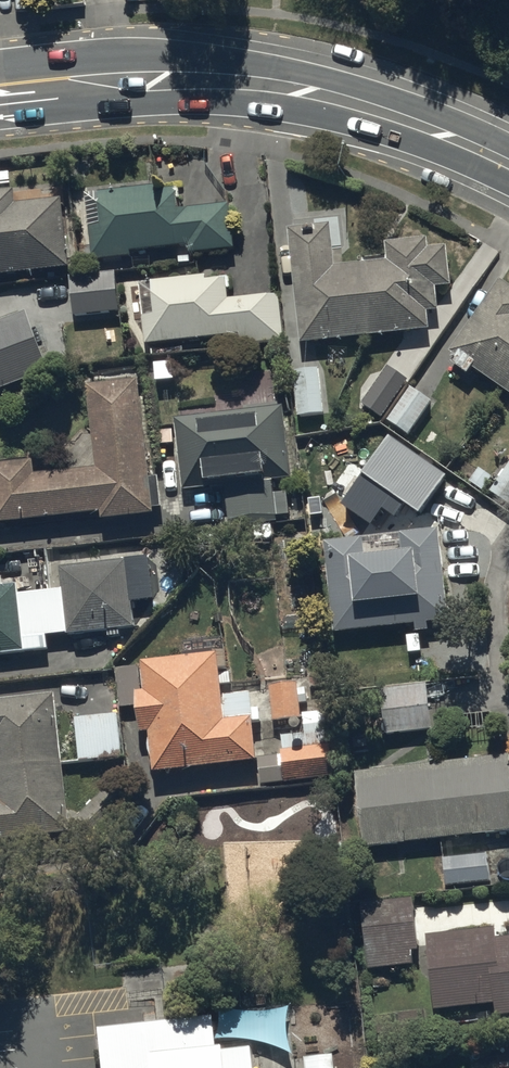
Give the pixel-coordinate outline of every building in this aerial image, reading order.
[(157,185),(85,193),(92,260),(131,255),(130,250),(188,244),(189,253),(234,248),(229,203),(178,209),(176,188),(158,190),(157,185)] [(68,267),(61,199),(15,204),(14,190),(0,191),(0,275),(68,267)] [(369,335),(361,263),(335,266),(330,223),(288,227),(301,342),(369,335)] [(387,261),(361,263),(369,335),(429,328),(427,310),(439,309),(436,287),(451,285),(446,245),(428,247),(427,237),(385,242),(387,261)] [(69,276),(73,316),(119,310),(115,271),(69,276)] [(139,286),(145,344),(239,334),(240,345),(284,340),(278,293),(228,298),(226,277),(206,279),(206,275),(150,281),(151,285),(139,286)] [(502,389),(508,379),(508,286),(501,280),(450,353),(502,389)] [(0,320),(0,389),(49,370),(26,311),(0,320)] [(408,381),(388,366),(362,403),(382,417),(408,381)] [(297,417),(323,414),(318,368),(292,371),(297,417)] [(86,379),(95,466),(32,472),(31,460),(0,463),(0,521),(100,511),(101,518),(152,513),(152,507),(159,506),(156,475),(148,475),(138,374),(86,379)] [(431,400),(410,386),(387,419),(409,434),(431,400)] [(282,406),(174,418),(182,490),(224,485),(229,526),(277,521),(277,516),(289,515),(286,492),(273,493),(271,479),(290,477),(282,406)] [(295,436),(301,488),(352,482),(346,430),(295,436)] [(364,537),(324,541),(334,632),(415,623),(416,631),(428,630),(427,622),(449,619),(438,529),(400,533),(402,551),(366,555),(364,537)] [(62,589),(41,592),(46,635),(67,633),(68,636),(134,628),(126,559),(59,567),(62,589)] [(41,592),(18,594),(17,583),(3,585),(2,577),(0,577),(0,654),(47,649),(46,635),(41,592)] [(217,654),(143,662),(146,692),(137,693),(141,732),(149,731),(154,771),(256,760),(252,718),(253,718),(251,693),(221,696),(217,654)] [(269,685),(274,721),(301,718),(297,682),(269,685)] [(432,729),(427,683),(380,689),(385,734),(432,729)] [(62,762),(54,693),(0,699),(0,769),(62,762)] [(118,713),(74,718),(79,762),(122,757),(118,713)] [(330,744),(281,750),(285,782),(334,775),(330,744)] [(363,846),(508,830),(508,757),(508,753),(354,771),(363,846)] [(70,831),(62,762),(0,769),(0,839),(70,831)] [(445,886),(489,881),(486,853),(442,858),(445,886)] [(412,950),(418,950),(412,898),(364,904),(371,970),(414,965),(412,950)] [(427,935),(435,1010),(495,1004),(497,1016),(508,1015),(508,936),(496,938),(495,928),(427,935)] [(99,1029),(103,1067),(254,1067),(252,1048),(224,1051),(223,1046),(217,1047),(213,1016),(99,1029)]
